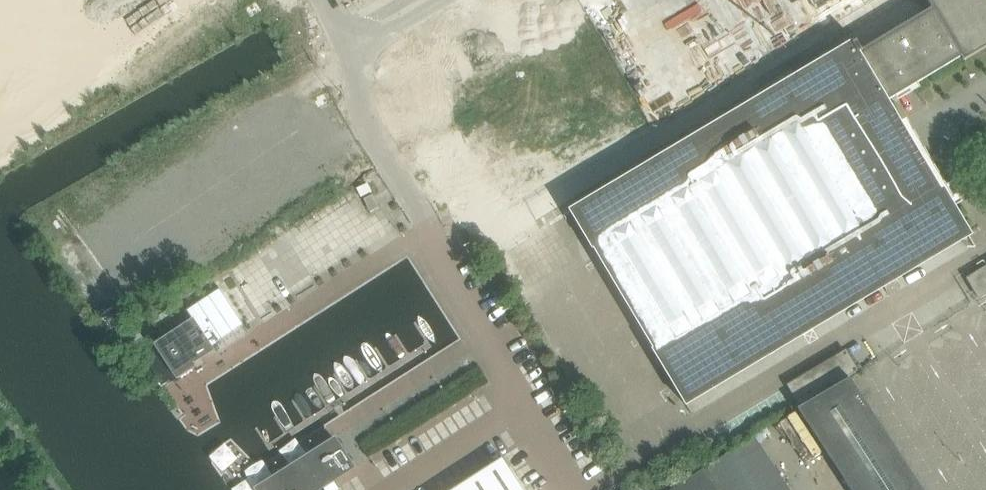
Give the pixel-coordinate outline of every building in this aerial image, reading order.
[(523,41),(589,152),(810,20),(843,0),(591,0),(523,41)] [(898,122),(892,112),(889,106),(886,102),(929,77),(960,58),(962,62),(985,48),(985,0),(925,0),(938,21),(903,41),(897,31),(860,53),(854,43),(570,212),(658,359),(655,360),(660,369),(663,367),(686,406),(970,236),(970,235),(953,207),(949,200),(943,190),(940,192),(935,183),(911,144),(898,122)] [(523,41),(443,89),(510,200),(589,152),(523,41)] [(372,196),(364,200),(370,213),(379,209),(372,196)] [(967,279),(979,300),(985,296),(985,268),(967,279)] [(191,322),(153,347),(175,381),(193,369),(194,370),(195,369),(192,365),(212,353),(217,349),(214,344),(220,340),(231,333),(241,326),(219,292),(208,298),(197,306),(186,313),(191,322)] [(845,352),(788,386),(800,406),(849,377),(857,371),(845,352)] [(849,378),(799,410),(851,489),(922,489),(849,378)] [(704,469),(718,489),(787,489),(752,437),(704,469)] [(334,441),(331,443),(256,489),(325,489),(354,472),(334,441)] [(455,489),(522,489),(503,459),(455,489)] [(703,470),(673,489),(716,489),(703,470)]
